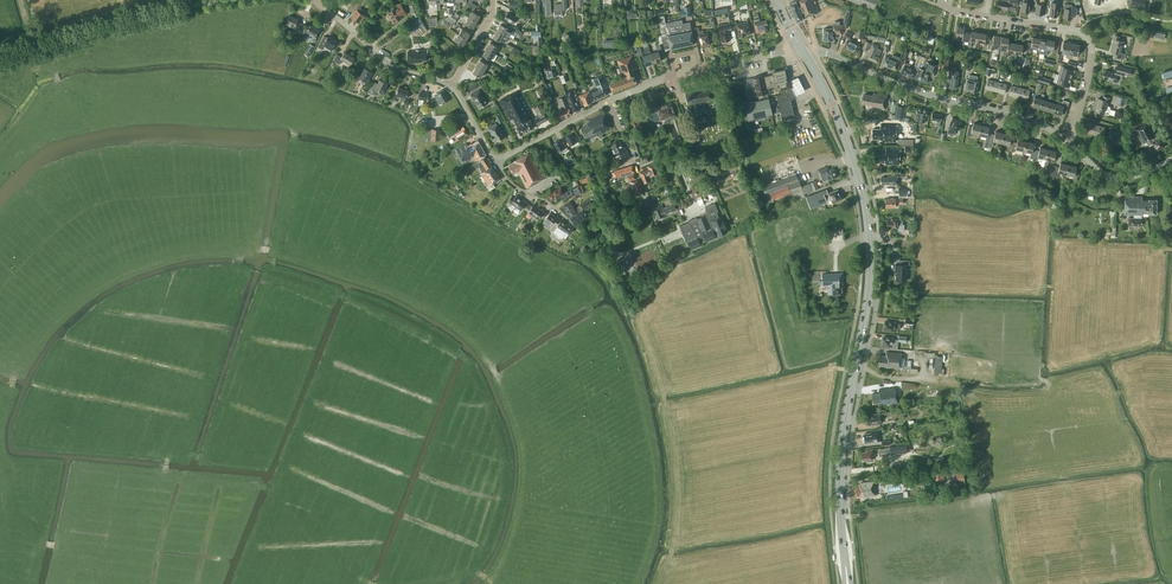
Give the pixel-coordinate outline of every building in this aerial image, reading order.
[(355,4),(358,7),(353,13),(351,17),(359,23),(365,16),(362,13),(364,11),(360,8),(361,7),(367,0),(358,0),(355,4)] [(436,3),(436,0),(429,0),(429,3),(433,3),(433,11),(437,10),(436,3)] [(469,2),(467,5),(475,9),(476,6),(472,3),(472,0),(469,0),(469,2)] [(814,0),(796,0),(797,1),(796,1),(790,3),(789,3),(789,4),(796,21),(797,21),(803,19),(803,18),(804,18),(819,12),(814,0)] [(873,10),(878,0),(849,0),(873,10)] [(1017,6),(1018,0),(1008,0),(1008,2),(998,0),(997,8),(1007,9),(1008,4),(1009,4),(1009,5),(1017,6)] [(1023,1),(1022,1),(1021,11),(1029,12),(1030,2),(1027,2),(1027,0),(1023,0),(1023,1)] [(1051,2),(1051,4),(1049,16),(1057,17),(1059,3),(1051,2)] [(1044,5),(1037,3),(1035,13),(1043,15),(1044,5)] [(1078,9),(1076,8),(1077,6),(1073,6),(1073,5),(1064,3),(1063,8),(1065,8),(1063,18),(1071,19),(1072,13),(1075,14),(1075,13),(1077,14),(1078,9)] [(412,14),(413,14),(414,17),(420,15),(416,4),(409,6),(412,14)] [(747,4),(739,8),(739,9),(739,10),(740,14),(745,13),(744,9),(748,8),(747,4)] [(406,13),(401,5),(394,10),(394,9),(388,13),(391,17),(392,16),(395,21),(400,18),(399,17),(406,13)] [(472,11),(469,17),(477,22),(480,15),(472,11)] [(519,22),(520,20),(523,22),(525,18),(516,13),(515,16),(507,12),(504,18),(508,20),(508,21),(513,24),(515,21),(519,22)] [(298,20),(289,16),(288,19),(287,18),(285,23),(286,23),(286,24),(294,28),(293,29),(300,32),(303,24),(297,22),(298,20)] [(412,32),(424,23),(419,17),(407,25),(412,32)] [(437,17),(428,17),(429,23),(429,27),(430,27),(433,27),(437,24),(437,17)] [(473,28),(477,22),(469,17),(465,24),(473,28)] [(760,21),(760,18),(753,20),(754,23),(756,32),(762,31),(763,31),(764,32),(766,31),(767,30),(768,30),(767,25),(766,20),(760,21)] [(690,22),(683,23),(682,20),(665,23),(665,21),(659,22),(664,46),(665,49),(670,48),(670,49),(694,44),(690,22)] [(748,22),(736,24),(739,37),(745,35),(751,34),(749,27),(748,22)] [(732,29),(730,23),(718,26),(720,32),(719,32),(721,42),(730,40),(728,30),(732,29)] [(501,24),(497,31),(503,35),(504,33),(509,36),(511,32),(512,29),(508,27),(507,28),(501,24)] [(841,34),(843,25),(833,25),(833,28),(823,28),(823,40),(833,40),(833,34),(841,34)] [(964,30),(965,26),(957,25),(956,34),(955,34),(954,39),(957,40),(958,34),(963,35),(964,30)] [(319,31),(310,26),(308,30),(305,29),(302,34),(312,39),(311,40),(314,42),(317,37),(316,36),(319,31)] [(699,31),(698,27),(694,27),(695,34),(700,34),(700,35),(699,35),(701,46),(710,44),(708,33),(704,34),(703,30),(699,31)] [(459,35),(467,39),(470,33),(462,28),(459,35)] [(963,35),(962,39),(961,39),(960,44),(964,45),(964,40),(969,40),(970,40),(971,31),(964,30),(963,35)] [(503,35),(497,31),(493,37),(499,41),(500,40),(504,43),(507,38),(510,40),(511,37),(509,36),(504,33),(503,35)] [(860,44),(854,41),(850,39),(853,33),(847,31),(844,36),(848,38),(844,47),(850,50),(856,53),(860,44)] [(970,40),(969,40),(968,45),(971,46),(972,41),(976,41),(977,42),(979,32),(971,31),(970,40)] [(977,42),(976,41),(975,47),(978,47),(979,42),(985,43),(986,33),(979,32),(977,42)] [(467,39),(459,35),(455,41),(463,46),(467,39)] [(1000,46),(1001,37),(994,35),(992,45),(992,44),(991,50),(994,51),(995,45),(999,46),(1000,46)] [(1124,42),(1123,41),(1119,40),(1120,36),(1115,35),(1110,51),(1115,53),(1114,56),(1113,59),(1118,60),(1119,57),(1120,58),(1123,58),(1124,59),(1126,54),(1121,53),(1122,49),(1124,42)] [(327,37),(324,36),(318,47),(319,47),(318,49),(321,50),(324,46),(331,50),(337,41),(328,36),(327,37)] [(1000,46),(999,46),(998,51),(1001,52),(1002,46),(1007,47),(1008,42),(1009,38),(1001,37),(1000,46)] [(1038,47),(1040,38),(1032,37),(1031,42),(1028,42),(1027,51),(1032,52),(1033,49),(1037,50),(1037,47),(1038,47)] [(1047,39),(1040,38),(1038,47),(1037,47),(1037,50),(1036,52),(1044,54),(1045,49),(1046,49),(1047,39)] [(871,43),(866,42),(867,39),(863,39),(863,43),(864,43),(862,48),(868,50),(871,43)] [(1045,49),(1044,54),(1047,54),(1048,49),(1053,50),(1055,41),(1047,39),(1046,49),(1045,49)] [(490,42),(486,49),(494,53),(498,47),(490,42)] [(650,53),(653,63),(661,61),(659,53),(662,52),(659,42),(656,43),(658,51),(650,53)] [(1007,47),(1007,51),(1006,51),(1005,56),(1008,57),(1009,52),(1013,52),(1014,52),(1015,43),(1008,42),(1007,47)] [(1069,58),(1071,43),(1067,42),(1067,43),(1063,42),(1061,53),(1066,53),(1066,57),(1069,58)] [(866,58),(872,60),(878,63),(880,57),(879,57),(881,50),(877,48),(878,45),(872,43),(866,58)] [(1023,44),(1015,43),(1014,52),(1013,52),(1012,58),(1015,58),(1016,53),(1021,54),(1023,44)] [(1071,43),(1069,58),(1072,58),(1072,54),(1077,55),(1079,45),(1075,44),(1075,43),(1071,43)] [(305,54),(308,56),(314,46),(310,44),(305,54)] [(653,63),(650,53),(648,47),(644,48),(644,51),(646,51),(647,54),(643,56),(645,65),(653,63)] [(427,49),(421,50),(417,50),(407,51),(408,63),(423,62),(423,60),(428,59),(427,49)] [(494,53),(486,49),(483,55),(490,60),(494,53)] [(355,58),(345,52),(341,57),(337,54),(333,60),(339,64),(342,60),(351,65),(355,58)] [(922,56),(921,56),(918,67),(919,67),(915,78),(920,80),(924,69),(921,68),(924,59),(926,54),(923,53),(922,56)] [(895,70),(900,57),(893,54),(891,58),(885,55),(882,65),(895,70)] [(637,68),(632,55),(617,61),(623,78),(609,83),(612,92),(637,83),(632,69),(637,68)] [(918,67),(921,56),(918,55),(914,66),(905,62),(901,73),(913,77),(917,67),(918,67)] [(480,60),(476,66),(484,71),(488,64),(480,60)] [(924,69),(920,80),(928,82),(931,72),(934,73),(937,65),(927,62),(924,69)] [(513,67),(507,63),(503,69),(509,73),(513,67)] [(548,69),(546,63),(542,65),(543,71),(544,71),(546,79),(556,76),(554,68),(548,69)] [(1102,76),(1103,77),(1103,79),(1110,81),(1110,82),(1115,83),(1117,76),(1121,78),(1122,74),(1130,76),(1132,68),(1117,64),(1116,68),(1115,68),(1114,73),(1111,72),(1105,70),(1105,72),(1104,71),(1102,76)] [(481,77),(484,71),(476,66),(473,73),(481,77)] [(1062,66),(1061,66),(1060,66),(1059,70),(1060,71),(1059,75),(1070,78),(1071,74),(1073,75),(1074,70),(1062,66)] [(949,73),(946,87),(956,89),(958,77),(957,77),(958,71),(954,71),(955,68),(951,67),(951,70),(950,70),(950,74),(949,73)] [(372,72),(365,68),(362,72),(358,70),(353,78),(358,81),(360,78),(367,82),(372,72)] [(748,102),(743,103),(748,121),(763,117),(773,115),(769,97),(768,97),(767,93),(766,89),(773,87),(773,89),(778,88),(778,87),(786,85),(786,81),(785,77),(787,76),(785,70),(784,69),(776,71),(776,70),(773,71),(773,72),(772,72),(773,74),(763,77),(763,75),(753,77),(753,78),(750,79),(750,81),(751,83),(751,85),(755,84),(757,95),(758,95),(759,100),(748,102)] [(1162,72),(1163,73),(1163,72),(1165,79),(1165,80),(1169,79),(1169,78),(1171,78),(1171,69),(1162,72)] [(568,81),(565,74),(559,76),(562,83),(568,81)] [(609,85),(605,74),(592,79),(596,87),(588,91),(592,101),(608,94),(605,87),(609,85)] [(798,75),(790,79),(797,93),(805,89),(798,75)] [(977,76),(969,75),(968,79),(967,79),(965,89),(971,90),(971,91),(976,93),(978,82),(976,81),(977,78),(977,76)] [(1043,76),(1038,75),(1037,80),(1049,84),(1051,80),(1043,77),(1043,76)] [(1069,81),(1070,78),(1059,75),(1057,83),(1069,87),(1071,82),(1069,81)] [(388,83),(380,79),(378,84),(374,82),(369,93),(373,95),(374,94),(376,95),(378,91),(383,93),(386,94),(389,89),(386,87),(388,83)] [(995,91),(997,82),(988,79),(985,89),(995,91)] [(997,82),(995,91),(1004,94),(1006,84),(997,82)] [(1018,97),(1020,88),(1011,85),(1009,95),(1018,97)] [(409,91),(399,87),(396,95),(401,96),(400,100),(404,102),(406,98),(409,91)] [(712,98),(710,87),(685,92),(686,103),(712,98)] [(579,100),(577,96),(574,88),(565,92),(569,103),(573,113),(576,112),(575,110),(580,109),(577,101),(579,100)] [(792,98),(789,88),(780,90),(782,94),(776,95),(781,115),(777,116),(778,120),(782,119),(782,120),(794,117),(791,101),(790,99),(792,98)] [(1030,90),(1020,88),(1018,97),(1027,99),(1030,90)] [(449,101),(443,89),(434,94),(439,105),(449,101)] [(475,104),(477,103),(479,108),(488,103),(482,92),(480,93),(479,90),(470,94),(475,104)] [(530,113),(518,90),(499,101),(511,123),(515,121),(518,126),(516,127),(520,135),(534,127),(530,120),(529,120),(526,115),(530,113)] [(428,92),(419,92),(418,105),(423,105),(423,100),(427,100),(428,92)] [(577,96),(579,100),(579,101),(580,101),(581,105),(584,104),(584,106),(592,103),(588,92),(577,96)] [(864,94),(862,103),(871,105),(870,107),(884,110),(886,95),(873,93),(873,95),(864,94)] [(1042,99),(1043,99),(1044,94),(1042,93),(1040,99),(1034,97),(1032,106),(1039,108),(1042,99)] [(572,115),(564,96),(558,99),(563,111),(560,112),(562,119),(572,115)] [(1039,108),(1046,110),(1049,101),(1050,102),(1051,97),(1049,96),(1047,101),(1043,99),(1042,99),(1039,108)] [(1098,98),(1095,111),(1093,116),(1098,117),(1099,112),(1108,114),(1110,107),(1110,106),(1107,106),(1108,101),(1110,102),(1111,98),(1103,96),(1102,100),(1098,98)] [(1126,99),(1118,96),(1115,104),(1124,107),(1126,99)] [(1049,101),(1046,110),(1054,112),(1056,104),(1057,104),(1059,99),(1056,98),(1054,103),(1050,102),(1049,101)] [(1062,105),(1057,104),(1056,104),(1054,112),(1061,115),(1063,106),(1064,106),(1066,101),(1063,100),(1062,105)] [(658,110),(648,114),(651,122),(660,119),(660,117),(661,117),(661,119),(662,119),(663,122),(665,121),(666,122),(671,120),(669,116),(674,114),(674,113),(675,110),(673,110),(670,103),(657,108),(658,110)] [(534,108),(539,116),(545,113),(541,104),(534,108)] [(896,106),(894,119),(903,121),(905,108),(896,106)] [(927,110),(917,108),(916,114),(915,118),(921,119),(921,122),(925,122),(926,116),(927,110)] [(611,129),(603,113),(585,121),(587,125),(581,128),(585,137),(591,134),(592,136),(597,134),(597,136),(611,129)] [(942,115),(932,113),(931,120),(937,121),(936,126),(939,127),(940,122),(941,122),(942,115)] [(636,114),(628,116),(633,131),(641,128),(638,120),(636,114)] [(954,134),(957,118),(952,117),(951,124),(950,124),(949,128),(950,128),(950,129),(948,128),(947,133),(950,134),(950,136),(953,136),(953,134),(954,134)] [(1156,135),(1148,121),(1134,128),(1142,144),(1149,140),(1151,142),(1152,142),(1156,150),(1165,146),(1160,137),(1160,138),(1158,133),(1156,135)] [(1093,134),(1096,125),(1087,122),(1084,131),(1093,134)] [(500,131),(496,123),(488,128),(493,137),(494,136),(497,141),(505,137),(502,130),(500,131)] [(971,133),(979,135),(981,125),(973,123),(972,126),(969,126),(967,135),(970,136),(971,133)] [(897,124),(880,124),(880,129),(872,129),(872,139),(880,139),(880,141),(896,141),(897,124)] [(457,125),(446,132),(449,137),(453,134),(454,135),(457,141),(468,134),(463,126),(459,129),(458,129),(458,128),(458,127),(457,125)] [(981,125),(979,135),(987,137),(984,147),(985,147),(984,149),(987,150),(991,134),(988,133),(989,127),(981,125)] [(1096,125),(1093,134),(1102,137),(1105,127),(1096,125)] [(431,137),(431,139),(440,140),(441,130),(432,129),(431,137)] [(987,150),(987,152),(990,153),(992,147),(992,144),(993,141),(1001,143),(1003,133),(995,131),(995,135),(991,134),(987,150)] [(571,133),(565,136),(570,146),(570,145),(578,141),(576,136),(573,137),(571,133)] [(1008,150),(1011,151),(1013,142),(1010,141),(1011,135),(1003,133),(1001,143),(1009,145),(1008,150)] [(1113,145),(1116,136),(1107,133),(1104,142),(1113,145)] [(1116,136),(1113,145),(1122,148),(1125,138),(1116,136)] [(1013,142),(1011,151),(1015,152),(1015,149),(1023,151),(1026,141),(1018,139),(1017,143),(1013,142)] [(561,143),(559,140),(553,143),(558,152),(567,147),(564,142),(561,143)] [(623,148),(619,141),(611,144),(612,147),(611,147),(613,152),(615,151),(615,152),(613,153),(617,164),(620,163),(629,158),(624,148),(623,148)] [(1030,158),(1033,159),(1036,150),(1032,149),(1034,143),(1026,141),(1023,151),(1031,153),(1030,158)] [(473,157),(476,161),(485,156),(477,143),(472,146),(471,145),(468,147),(466,143),(456,149),(463,163),(473,157)] [(1039,151),(1036,150),(1033,159),(1037,160),(1038,157),(1042,158),(1040,166),(1044,166),(1048,149),(1040,147),(1039,151)] [(899,165),(900,165),(900,149),(885,149),(885,154),(880,154),(880,155),(876,155),(876,160),(880,160),(880,162),(885,162),(885,165),(899,165)] [(1056,151),(1048,149),(1044,166),(1047,167),(1049,160),(1053,161),(1056,151)] [(543,178),(530,153),(514,161),(515,163),(509,166),(513,174),(518,171),(526,188),(543,178)] [(492,167),(485,156),(476,161),(474,163),(477,168),(479,167),(482,173),(492,167)] [(1056,166),(1053,175),(1057,176),(1058,172),(1066,174),(1068,165),(1060,162),(1059,167),(1056,166)] [(656,167),(654,164),(647,166),(648,169),(640,173),(644,184),(653,181),(651,177),(660,174),(657,167),(656,167)] [(634,172),(632,165),(612,171),(615,178),(634,172)] [(1076,181),(1079,172),(1075,171),(1076,167),(1068,165),(1066,174),(1065,177),(1069,178),(1069,175),(1074,176),(1073,180),(1076,181)] [(492,167),(482,173),(481,174),(485,179),(488,184),(486,186),(489,190),(495,186),(493,183),(500,179),(492,167)] [(828,167),(818,170),(820,175),(822,180),(824,181),(827,180),(829,180),(837,177),(834,168),(829,170),(828,167)] [(636,178),(633,173),(624,177),(626,183),(628,182),(629,183),(631,182),(630,180),(636,178)] [(793,198),(804,194),(818,189),(815,181),(801,186),(799,181),(796,174),(762,187),(765,194),(768,203),(774,201),(774,200),(791,194),(793,198)] [(898,176),(888,175),(888,177),(881,177),(881,183),(887,184),(898,184),(900,184),(900,180),(898,180),(898,176)] [(634,187),(632,188),(632,189),(635,196),(644,192),(638,180),(632,182),(634,187)] [(564,195),(566,199),(576,193),(576,194),(581,191),(578,186),(573,189),(573,188),(563,193),(564,195)] [(564,195),(563,193),(561,187),(547,194),(551,201),(564,195)] [(842,195),(840,195),(840,194),(839,194),(837,189),(828,193),(826,189),(806,197),(810,209),(827,202),(831,201),(832,203),(842,199),(843,197),(842,195)] [(667,214),(669,213),(678,209),(672,195),(666,197),(669,205),(664,208),(663,205),(653,209),(658,220),(667,215),(667,214)] [(510,205),(515,208),(522,198),(519,196),(518,197),(516,196),(515,198),(512,196),(508,201),(511,203),(510,205)] [(1138,215),(1142,215),(1143,215),(1143,216),(1148,216),(1148,214),(1156,214),(1157,199),(1148,199),(1148,200),(1142,200),(1142,196),(1125,196),(1124,202),(1133,202),(1133,207),(1137,207),(1137,209),(1138,209),(1138,215)] [(525,210),(529,204),(522,198),(515,208),(520,212),(523,208),(525,210)] [(582,207),(578,209),(580,212),(570,218),(575,225),(588,217),(583,210),(585,208),(586,209),(596,203),(592,198),(581,205),(582,207)] [(895,199),(895,198),(885,198),(885,207),(896,207),(896,204),(903,203),(903,198),(895,199)] [(649,208),(646,199),(640,201),(643,210),(649,208)] [(580,212),(578,209),(576,210),(570,201),(562,206),(570,218),(580,212)] [(1133,202),(1124,202),(1124,215),(1135,215),(1134,218),(1128,218),(1128,225),(1141,226),(1142,215),(1138,215),(1138,209),(1137,209),(1137,207),(1133,207),(1133,202)] [(716,237),(714,233),(716,232),(718,236),(728,232),(722,217),(719,218),(716,212),(718,211),(715,203),(705,207),(707,211),(706,211),(705,214),(705,215),(697,218),(696,217),(688,220),(689,222),(679,226),(686,241),(687,241),(688,241),(691,249),(701,245),(700,243),(706,240),(706,241),(716,237)] [(532,206),(529,204),(525,210),(528,211),(527,214),(532,217),(539,207),(536,205),(535,206),(533,204),(532,206)] [(547,213),(539,207),(532,217),(537,221),(534,224),(537,226),(547,213)] [(1118,232),(1116,232),(1116,230),(1116,211),(1110,211),(1110,215),(1110,235),(1118,235),(1118,232)] [(557,217),(555,216),(550,212),(542,223),(549,228),(552,224),(555,226),(560,219),(557,216),(557,217)] [(892,228),(898,228),(903,228),(902,220),(898,220),(898,218),(892,218),(892,220),(887,220),(887,226),(892,226),(892,228)] [(572,228),(561,220),(557,226),(558,227),(555,230),(566,237),(572,228)] [(909,260),(899,260),(899,264),(895,264),(895,270),(896,270),(896,280),(906,280),(906,270),(907,270),(907,265),(909,265),(909,260)] [(833,295),(843,294),(842,284),(843,284),(842,273),(822,274),(822,285),(824,285),(824,286),(828,286),(828,285),(832,285),(832,288),(829,288),(829,295),(833,294),(833,295)] [(914,320),(905,319),(905,324),(910,324),(909,329),(913,329),(914,320)] [(901,323),(885,321),(884,330),(894,331),(894,327),(900,328),(901,323)] [(898,341),(898,339),(896,339),(892,339),(892,338),(883,337),(882,345),(891,346),(891,348),(897,349),(898,341)] [(901,353),(886,351),(886,356),(879,355),(878,365),(885,366),(885,367),(900,368),(901,353)] [(936,352),(927,352),(927,357),(935,357),(934,372),(941,372),(942,356),(936,356),(936,352)] [(911,360),(906,360),(906,365),(904,364),(904,366),(902,366),(902,372),(917,373),(917,368),(911,368),(911,360)] [(897,402),(895,387),(879,389),(880,393),(872,394),(873,404),(878,403),(879,409),(882,408),(882,405),(897,403),(897,402)] [(892,412),(892,411),(873,414),(873,415),(867,416),(868,424),(881,423),(880,419),(884,418),(884,419),(896,417),(896,412),(892,412)] [(880,441),(878,430),(871,431),(871,433),(864,434),(865,442),(872,441),(872,442),(880,441)] [(891,455),(907,452),(906,444),(890,447),(890,448),(881,449),(881,448),(878,448),(879,456),(887,455),(887,454),(891,454),(891,455)] [(874,458),(872,449),(868,449),(868,451),(861,452),(862,460),(874,458)] [(936,481),(941,481),(945,481),(944,470),(940,470),(935,471),(936,481)] [(957,482),(965,480),(963,473),(956,475),(957,482)] [(857,497),(876,495),(875,484),(874,481),(861,483),(861,487),(856,488),(857,497)]
